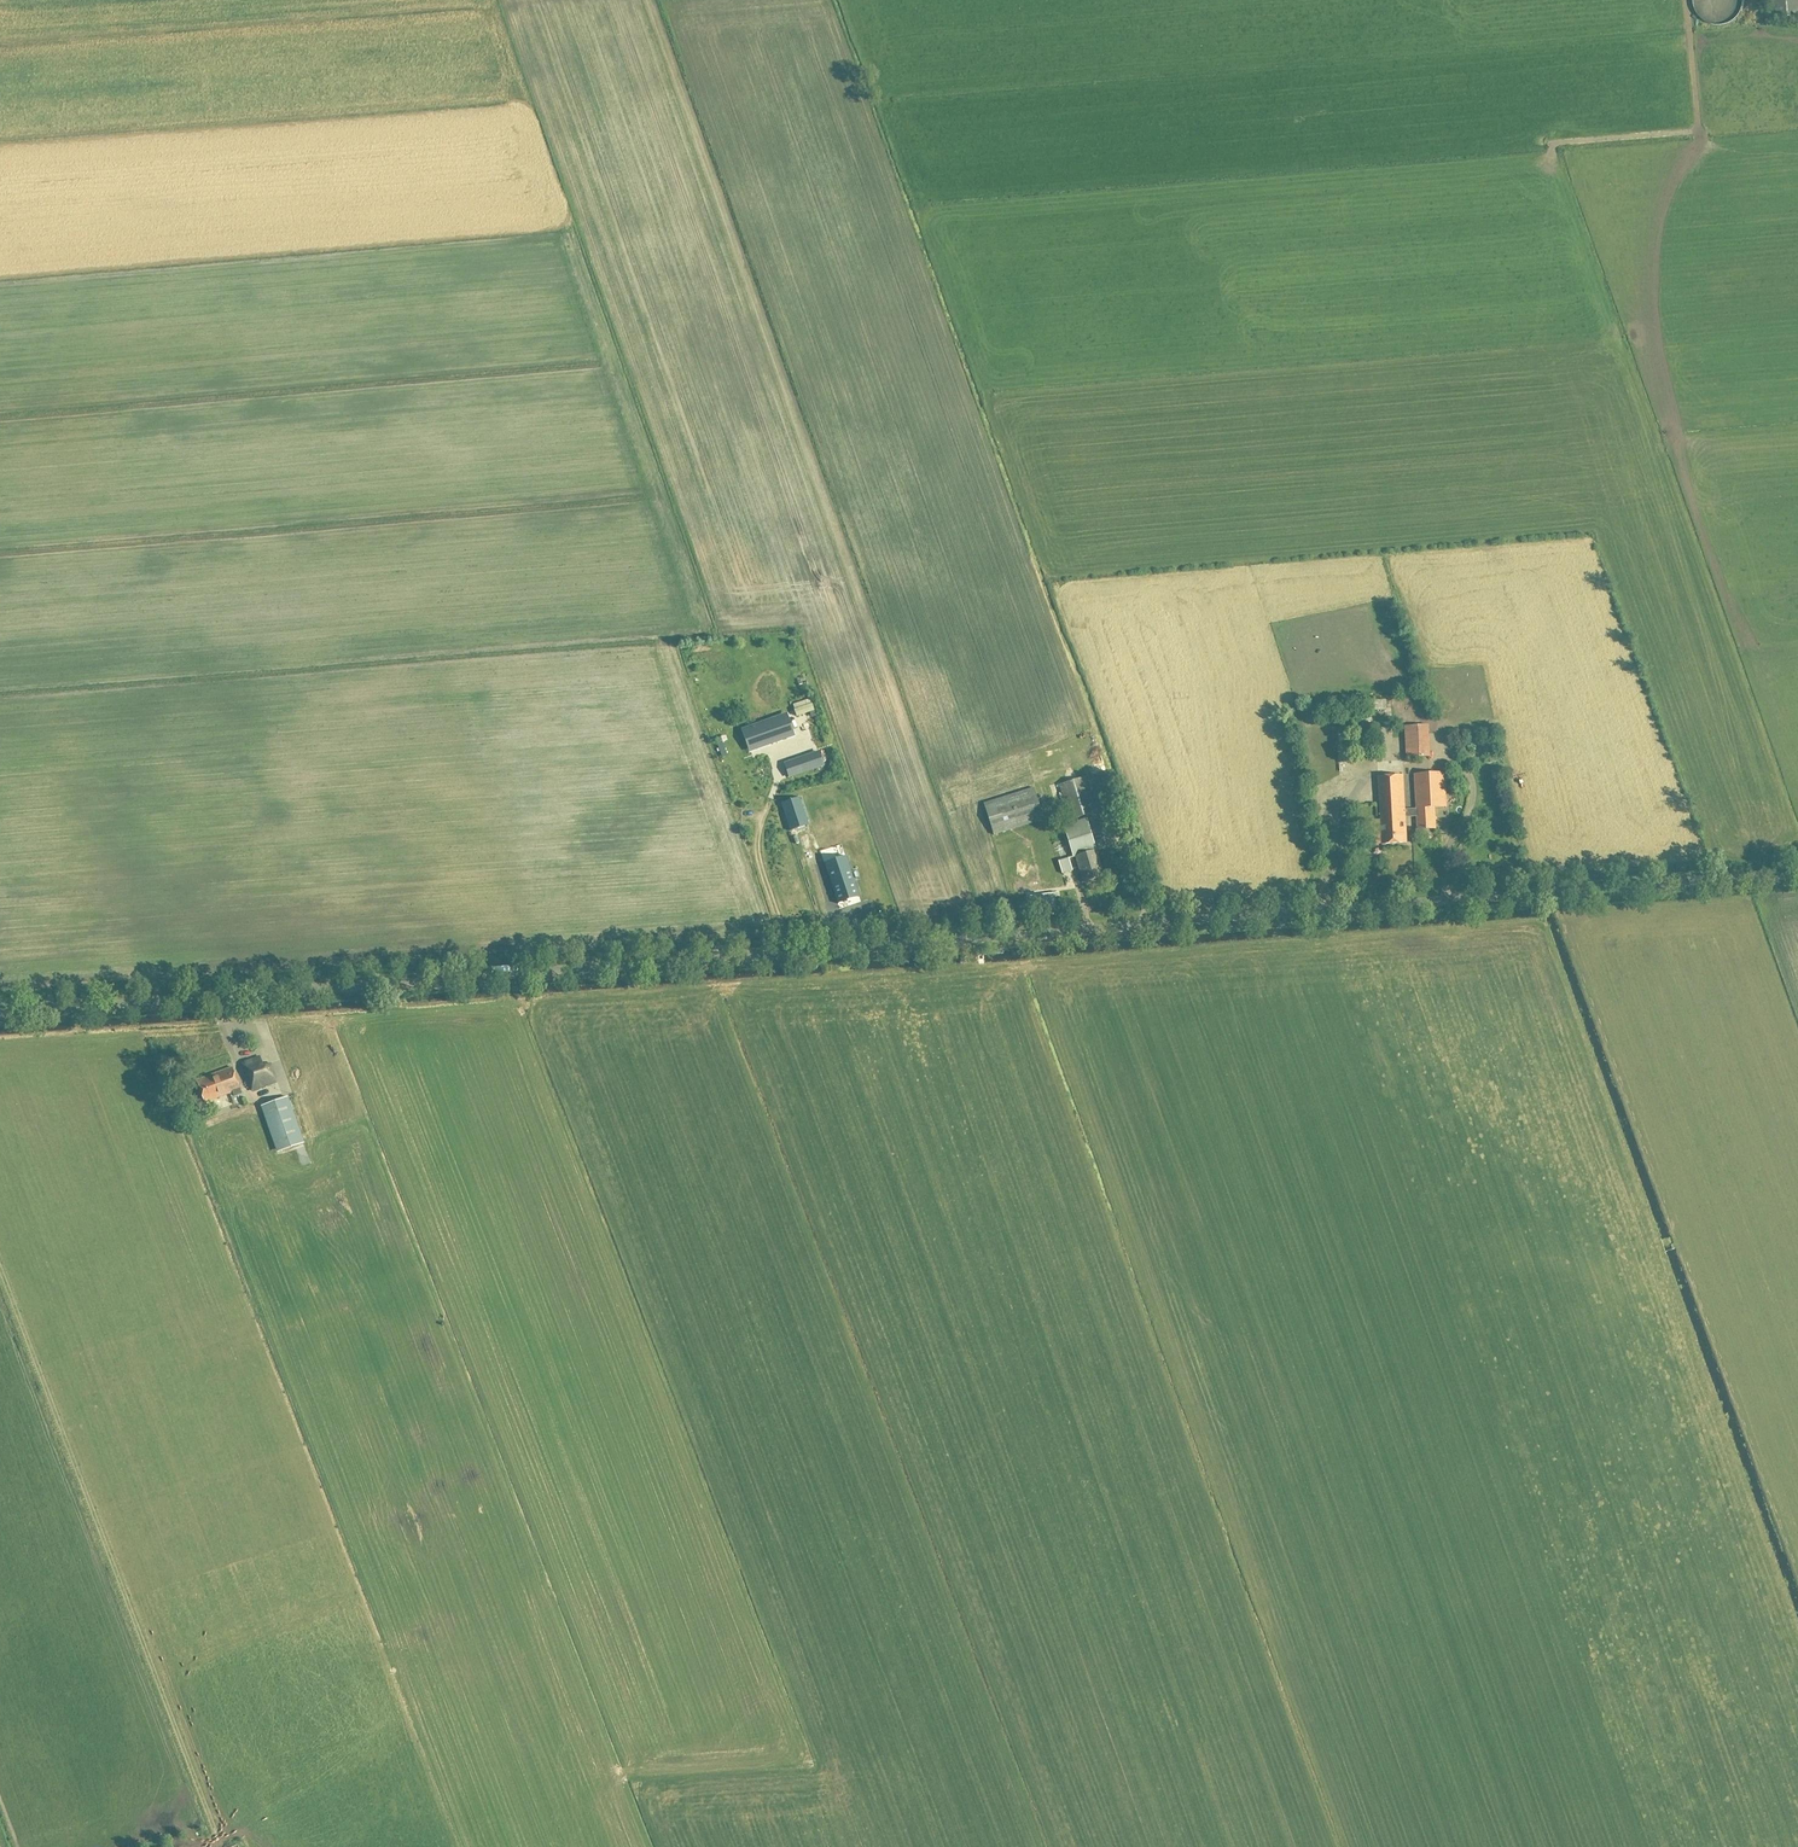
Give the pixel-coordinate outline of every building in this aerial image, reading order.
[(1769,20),(1797,18),(1797,0),(1767,0),(1769,20)] [(1365,720),(1374,720),(1374,712),(1365,712),(1365,720)] [(751,727),(758,747),(793,735),(786,715),(751,727)] [(1435,749),(1435,732),(1409,732),(1408,749),(1435,749)] [(1327,754),(1341,740),(1333,733),(1320,747),(1327,754)] [(1487,738),(1488,752),(1496,751),(1495,737),(1487,738)] [(818,752),(798,759),(803,773),(823,765),(818,752)] [(1106,770),(1096,773),(1104,797),(1114,794),(1106,770)] [(1416,808),(1410,809),(1411,817),(1417,817),(1417,829),(1435,828),(1434,801),(1446,800),(1444,773),(1415,775),(1416,808)] [(1405,809),(1403,775),(1378,777),(1381,843),(1406,842),(1405,817),(1411,817),(1410,809),(1405,809)] [(1086,776),(1059,785),(1058,785),(1066,809),(1069,820),(1097,811),(1086,776)] [(1033,789),(984,804),(994,835),(1043,820),(1033,789)] [(801,797),(782,803),(792,832),(811,826),(801,797)] [(828,811),(830,818),(838,816),(836,809),(828,811)] [(1093,842),(1085,819),(1062,826),(1072,857),(1074,857),(1082,882),(1103,875),(1095,850),(1105,847),(1102,839),(1093,842)] [(1353,821),(1354,831),(1362,831),(1362,821),(1353,821)] [(846,856),(840,826),(819,830),(822,846),(828,845),(830,859),(846,856)] [(846,858),(825,865),(837,902),(858,895),(846,858)] [(1072,870),(1068,859),(1058,862),(1062,873),(1072,870)] [(260,1056),(240,1063),(251,1091),(277,1082),(269,1064),(266,1065),(265,1064),(263,1065),(260,1056)] [(232,1067),(196,1081),(204,1103),(232,1092),(234,1097),(241,1094),(239,1089),(240,1089),(232,1067)] [(288,1096),(265,1105),(282,1150),(304,1142),(288,1096)]
